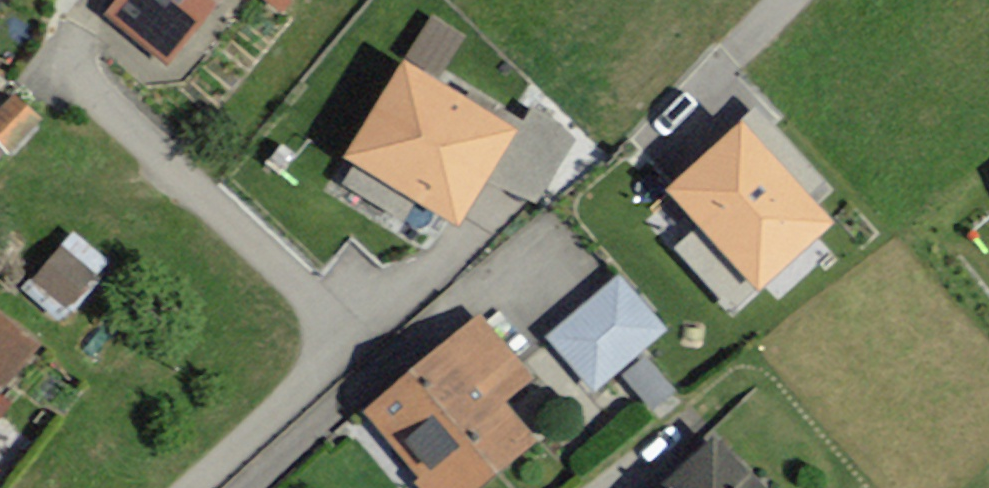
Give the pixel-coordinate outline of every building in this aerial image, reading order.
[(107,10),(166,59),(216,0),(116,0),(107,10)] [(346,144),(454,204),(473,169),(508,107),(401,47),(346,144)] [(0,101),(0,169),(42,106),(11,85),(0,101)] [(537,203),(571,141),(508,107),(473,169),(537,203)] [(742,120),(663,192),(758,295),(836,223),(742,120)] [(75,227),(35,271),(70,303),(110,259),(75,227)] [(616,272),(547,329),(594,387),(664,330),(616,272)] [(37,344),(0,312),(0,386),(37,344)] [(364,410),(432,487),(479,487),(540,436),(512,404),(536,383),(476,313),(364,410)] [(661,487),(769,487),(721,434),(661,487)]
